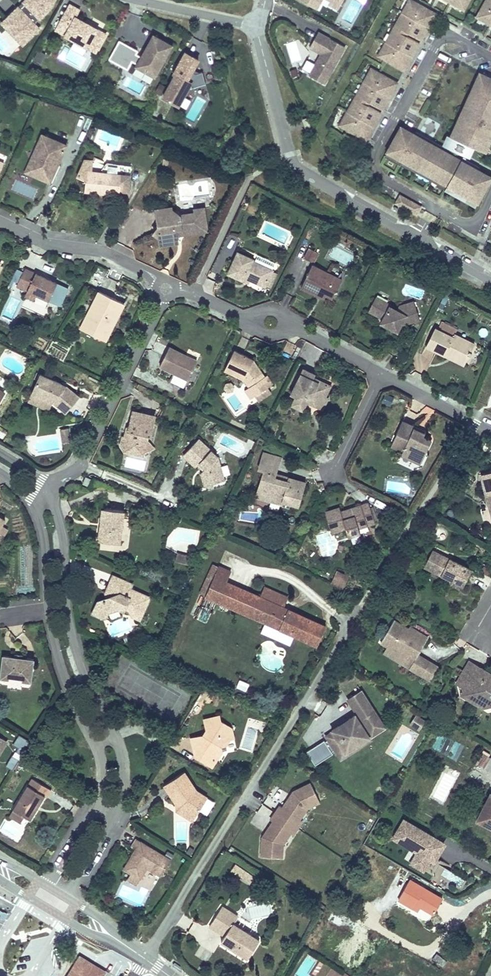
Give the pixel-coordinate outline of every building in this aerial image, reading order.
[(23,2),(25,4),(20,9),(18,7),(7,18),(21,32),(16,37),(23,44),(39,29),(35,24),(49,9),(55,0),(25,0),(23,2)] [(315,8),(320,0),(300,0),(315,8)] [(408,33),(421,40),(436,14),(411,0),(410,0),(395,26),(408,33)] [(464,11),(470,0),(443,0),(464,11)] [(475,18),(490,27),(490,0),(485,0),(475,18)] [(338,9),(340,6),(331,1),(329,4),(338,9)] [(90,43),(98,48),(105,34),(76,18),(80,10),(70,5),(56,30),(87,47),(90,43)] [(322,5),(318,12),(333,21),(337,14),(322,5)] [(7,18),(2,23),(16,37),(21,32),(7,18)] [(407,36),(408,33),(395,26),(393,29),(407,36)] [(407,36),(393,29),(378,55),(404,70),(419,43),(407,36)] [(330,38),(318,31),(309,48),(320,54),(314,64),(309,73),(308,75),(325,85),(346,48),(329,39),(330,38)] [(132,61),(137,64),(136,66),(155,76),(172,46),(153,36),(141,57),(136,54),(138,51),(119,41),(109,59),(127,70),(132,61)] [(96,52),(98,48),(90,43),(87,47),(96,52)] [(46,54),(38,50),(33,59),(41,63),(46,54)] [(198,60),(185,53),(174,73),(176,75),(163,97),(178,105),(187,90),(206,84),(202,72),(200,73),(196,74),(192,72),(193,69),(197,63),(198,60)] [(309,73),(314,64),(306,60),(302,69),(309,73)] [(298,76),(296,69),(290,70),(292,77),(298,76)] [(357,95),(370,103),(382,110),(397,83),(371,69),(357,95)] [(457,122),(450,136),(485,152),(490,139),(490,137),(488,136),(490,129),(490,78),(483,75),(479,82),(476,81),(470,94),(473,96),(470,103),(466,102),(460,115),(463,117),(460,124),(457,122)] [(161,95),(166,86),(160,83),(155,92),(161,95)] [(357,95),(355,98),(368,106),(370,103),(357,95)] [(368,106),(355,98),(340,125),(366,139),(381,113),(368,106)] [(308,118),(303,120),(306,129),(311,127),(308,118)] [(447,185),(477,202),(490,178),(490,177),(401,127),(387,151),(402,160),(417,168),(432,177),(447,185)] [(57,164),(59,163),(67,145),(55,141),(54,141),(46,138),(41,139),(38,146),(37,145),(35,152),(36,155),(32,156),(25,172),(50,183),(55,171),(54,168),(53,168),(55,163),(57,164)] [(400,165),(402,160),(387,151),(384,156),(400,165)] [(97,190),(97,193),(119,195),(120,191),(128,192),(131,166),(106,163),(99,173),(91,172),(93,161),(84,160),(77,177),(86,181),(85,188),(97,190)] [(415,173),(417,168),(402,160),(400,165),(415,173)] [(429,181),(432,177),(417,168),(415,173),(429,181)] [(432,177),(429,181),(445,189),(447,185),(432,177)] [(395,203),(417,215),(422,207),(400,195),(395,203)] [(155,217),(157,217),(165,215),(171,209),(171,207),(154,209),(155,217)] [(165,215),(157,217),(158,220),(159,227),(153,233),(160,238),(177,236),(176,230),(179,229),(183,232),(186,232),(186,234),(207,231),(204,208),(194,209),(194,213),(179,215),(171,209),(165,215)] [(178,243),(177,236),(160,238),(161,246),(178,243)] [(302,259),(314,264),(319,254),(308,248),(302,259)] [(266,285),(272,272),(273,269),(272,269),(275,262),(258,254),(254,261),(252,261),(253,259),(237,252),(228,274),(243,281),(245,277),(250,280),(265,286),(266,285)] [(319,291),(326,294),(333,298),(342,279),(313,264),(301,288),(317,296),(319,291)] [(45,279),(46,277),(25,267),(23,271),(18,282),(16,286),(27,291),(36,295),(48,301),(57,283),(57,282),(49,278),(48,280),(45,279)] [(18,282),(23,271),(16,268),(11,279),(18,282)] [(276,274),(272,272),(266,285),(270,287),(276,274)] [(69,288),(57,283),(48,301),(61,306),(69,288)] [(33,301),(36,295),(27,291),(24,297),(33,301)] [(84,322),(109,334),(113,326),(111,325),(113,320),(115,321),(124,304),(99,291),(84,322)] [(391,323),(400,328),(401,325),(419,319),(414,302),(400,306),(398,311),(390,306),(391,305),(376,297),(368,311),(383,318),(381,323),(389,327),(391,323)] [(442,321),(438,330),(453,337),(454,334),(457,329),(442,321)] [(105,341),(109,334),(84,322),(80,329),(105,341)] [(397,332),(400,328),(391,323),(389,327),(397,332)] [(453,337),(438,330),(435,328),(426,346),(449,357),(450,355),(453,354),(466,361),(469,355),(471,356),(472,352),(471,352),(474,344),(454,334),(453,337)] [(178,353),(178,351),(169,347),(160,366),(187,380),(197,361),(182,353),(181,355),(178,353)] [(415,365),(425,371),(435,354),(425,348),(415,365)] [(262,379),(265,376),(258,365),(252,363),(254,359),(234,350),(224,370),(243,379),(249,388),(255,396),(268,387),(262,379)] [(464,365),(466,361),(453,354),(450,355),(449,357),(464,365)] [(322,396),(325,397),(331,386),(319,380),(318,383),(311,379),(313,377),(314,374),(303,369),(291,394),(296,396),(292,405),(302,410),(306,403),(309,403),(317,406),(322,396)] [(31,393),(52,403),(66,414),(80,397),(66,386),(65,387),(60,385),(61,383),(40,374),(31,393)] [(267,375),(265,376),(262,379),(268,387),(273,383),(267,375)] [(251,399),(255,396),(249,388),(245,390),(251,399)] [(49,411),(52,403),(31,393),(28,402),(49,411)] [(329,399),(325,397),(322,396),(317,406),(323,410),(329,399)] [(129,438),(123,437),(121,445),(124,451),(143,455),(144,452),(146,440),(147,436),(150,437),(155,417),(133,411),(128,432),(130,432),(129,438)] [(422,453),(426,451),(431,440),(423,436),(425,433),(414,428),(415,427),(402,421),(391,446),(403,451),(401,455),(413,460),(415,455),(420,457),(422,453)] [(63,443),(70,442),(68,428),(60,429),(63,443)] [(206,467),(202,471),(201,472),(203,481),(211,479),(212,483),(224,481),(218,457),(201,438),(185,453),(197,466),(201,462),(206,467)] [(153,448),(146,440),(144,452),(153,448)] [(421,464),(426,451),(422,453),(420,457),(415,455),(413,460),(421,464)] [(263,452),(261,460),(278,464),(280,457),(263,452)] [(278,464),(261,460),(258,469),(264,471),(260,483),(263,484),(261,492),(270,495),(269,500),(283,504),(283,501),(298,506),(305,482),(289,478),(288,481),(274,477),(275,474),(278,464)] [(197,466),(202,471),(206,467),(201,462),(197,466)] [(480,475),(490,517),(490,472),(480,475)] [(92,478),(85,475),(81,482),(87,486),(92,478)] [(341,514),(340,510),(339,506),(324,511),(332,533),(346,529),(348,537),(360,533),(359,528),(375,523),(368,501),(346,508),(347,512),(341,514)] [(102,529),(100,528),(98,541),(120,544),(124,511),(102,508),(101,521),(103,522),(102,529)] [(2,526),(0,529),(0,543),(8,530),(2,526)] [(425,568),(432,571),(441,553),(434,550),(425,568)] [(175,561),(183,563),(185,555),(177,553),(175,561)] [(441,553),(432,571),(463,587),(472,569),(441,553)] [(185,555),(183,563),(190,565),(192,557),(185,555)] [(218,601),(226,582),(231,572),(218,566),(205,596),(218,601)] [(348,575),(337,570),(331,584),(343,589),(348,575)] [(144,605),(148,597),(136,591),(138,587),(114,576),(108,589),(110,590),(107,595),(108,597),(98,601),(93,612),(106,618),(108,612),(118,609),(124,611),(125,609),(133,613),(132,615),(141,619),(146,606),(144,605)] [(260,597),(226,582),(218,601),(251,616),(260,597)] [(260,597),(251,616),(317,645),(326,626),(283,607),(287,597),(264,587),(260,597)] [(408,654),(404,661),(403,663),(430,680),(438,667),(418,655),(417,652),(419,648),(423,647),(428,638),(409,627),(411,624),(396,616),(382,639),(390,644),(408,654)] [(386,650),(404,661),(408,654),(390,644),(386,650)] [(14,657),(3,655),(0,678),(9,679),(9,677),(22,678),(22,681),(31,682),(34,659),(23,658),(14,657)] [(484,670),(469,662),(457,683),(463,687),(467,692),(474,696),(472,699),(484,707),(490,705),(490,681),(487,682),(483,673),(484,670)] [(346,683),(353,672),(346,668),(340,679),(346,683)] [(484,670),(483,673),(487,682),(490,681),(490,674),(484,670)] [(333,731),(326,736),(328,740),(325,742),(324,740),(306,752),(315,765),(333,754),(332,752),(335,750),(337,753),(344,748),(346,752),(353,747),(353,746),(361,741),(362,742),(369,737),(365,731),(366,730),(381,721),(361,691),(348,699),(358,715),(356,716),(355,715),(339,726),(332,730),(333,731)] [(410,724),(419,730),(426,720),(416,714),(410,724)] [(207,737),(195,756),(212,767),(223,751),(227,749),(226,746),(230,739),(227,737),(232,728),(221,721),(220,716),(205,719),(207,729),(203,735),(207,737)] [(385,727),(381,721),(366,730),(370,736),(385,727)] [(191,737),(195,756),(207,737),(203,735),(191,737)] [(371,740),(369,737),(362,742),(361,741),(353,746),(353,747),(346,752),(344,748),(337,753),(341,759),(371,740)] [(27,739),(21,749),(25,752),(31,742),(27,739)] [(25,752),(21,749),(18,748),(15,753),(22,757),(25,752)] [(481,753),(476,763),(490,772),(490,759),(481,753)] [(184,772),(164,785),(176,803),(176,810),(192,821),(207,797),(196,790),(184,772)] [(11,812),(23,819),(28,822),(36,810),(34,808),(37,803),(39,804),(44,796),(47,798),(51,790),(32,778),(11,812)] [(280,805),(275,812),(293,823),(297,816),(300,818),(307,806),(320,800),(310,781),(293,790),(290,795),(291,796),(289,799),(287,798),(282,806),(280,805)] [(490,792),(475,821),(490,829),(490,792)] [(19,825),(23,819),(11,812),(8,818),(19,825)] [(291,831),(289,829),(293,823),(275,812),(271,819),(273,820),(268,828),(270,829),(267,833),(266,832),(263,837),(262,856),(283,857),(284,843),(291,831)] [(293,823),(299,827),(303,820),(300,818),(297,816),(293,823)] [(440,841),(404,820),(393,838),(417,852),(411,863),(423,870),(440,841)] [(291,831),(295,833),(299,827),(293,823),(289,829),(291,831)] [(136,876),(140,878),(147,867),(161,876),(171,860),(136,839),(132,847),(136,850),(140,852),(136,859),(132,857),(124,869),(132,873),(128,880),(132,882),(136,876)] [(440,841),(423,870),(432,875),(441,860),(436,858),(445,844),(440,841)] [(136,850),(132,857),(136,859),(140,852),(136,850)] [(237,874),(241,868),(236,864),(232,870),(237,874)] [(246,871),(241,868),(237,874),(242,877),(246,871)] [(246,871),(242,877),(250,882),(254,877),(246,871)] [(136,885),(140,878),(136,876),(132,882),(136,885)] [(416,903),(420,906),(434,913),(442,898),(409,880),(399,899),(414,908),(416,903)] [(237,948),(236,951),(248,958),(259,940),(233,923),(238,916),(222,906),(209,926),(224,936),(221,941),(232,948),(234,946),(237,948)] [(0,910),(0,918),(7,920),(10,914),(0,910)] [(422,910),(418,914),(427,922),(431,918),(422,910)] [(79,955),(66,975),(104,975),(107,972),(79,955)]
